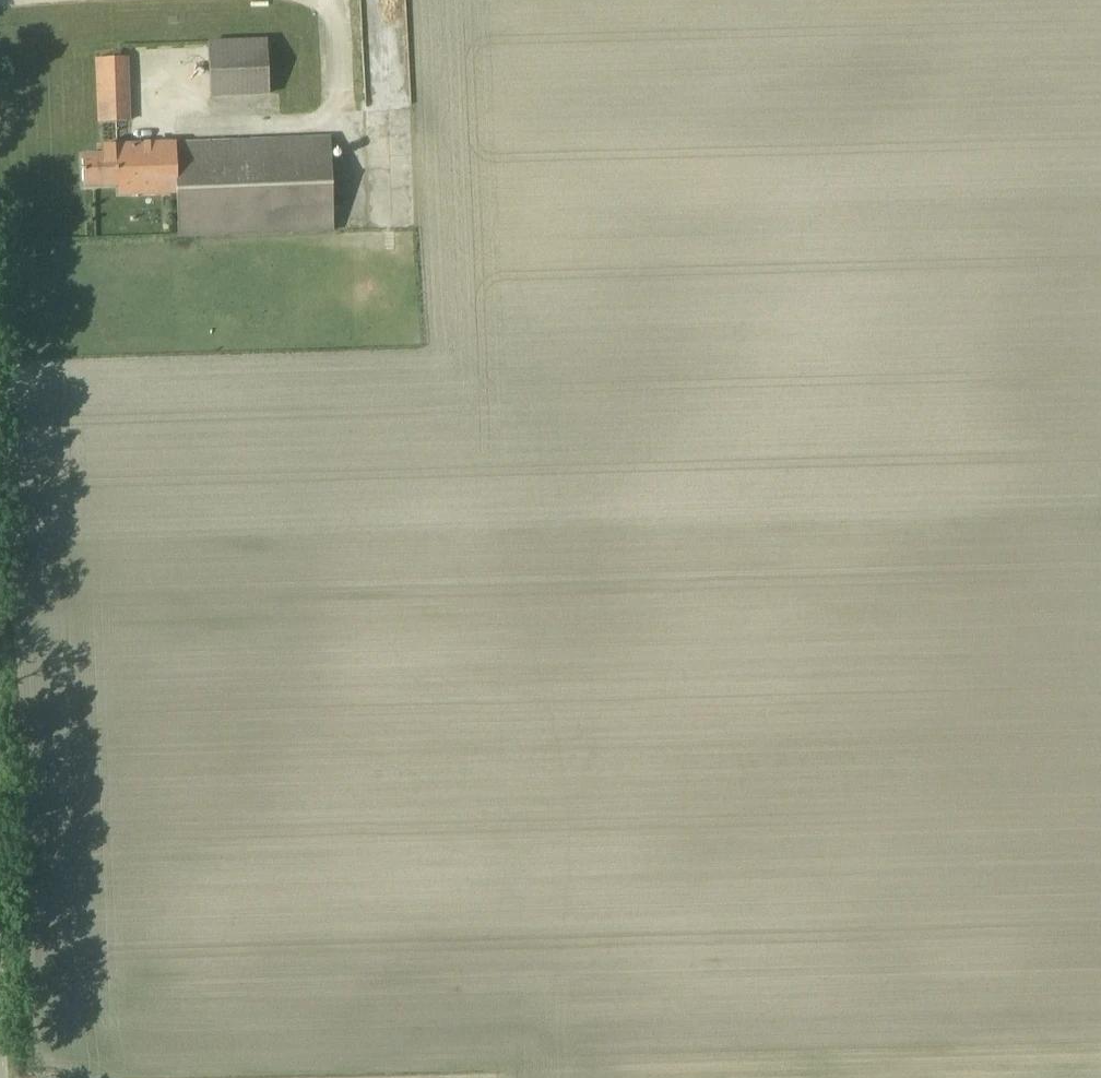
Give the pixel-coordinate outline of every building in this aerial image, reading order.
[(268,40),(129,46),(130,76),(210,72),(211,95),(270,92),(268,40)] [(125,57),(98,58),(100,122),(128,121),(125,57)] [(331,138),(175,143),(177,196),(179,236),(334,231),(331,138)] [(177,196),(175,143),(101,146),(101,156),(82,156),(84,186),(120,185),(120,197),(177,196)]
